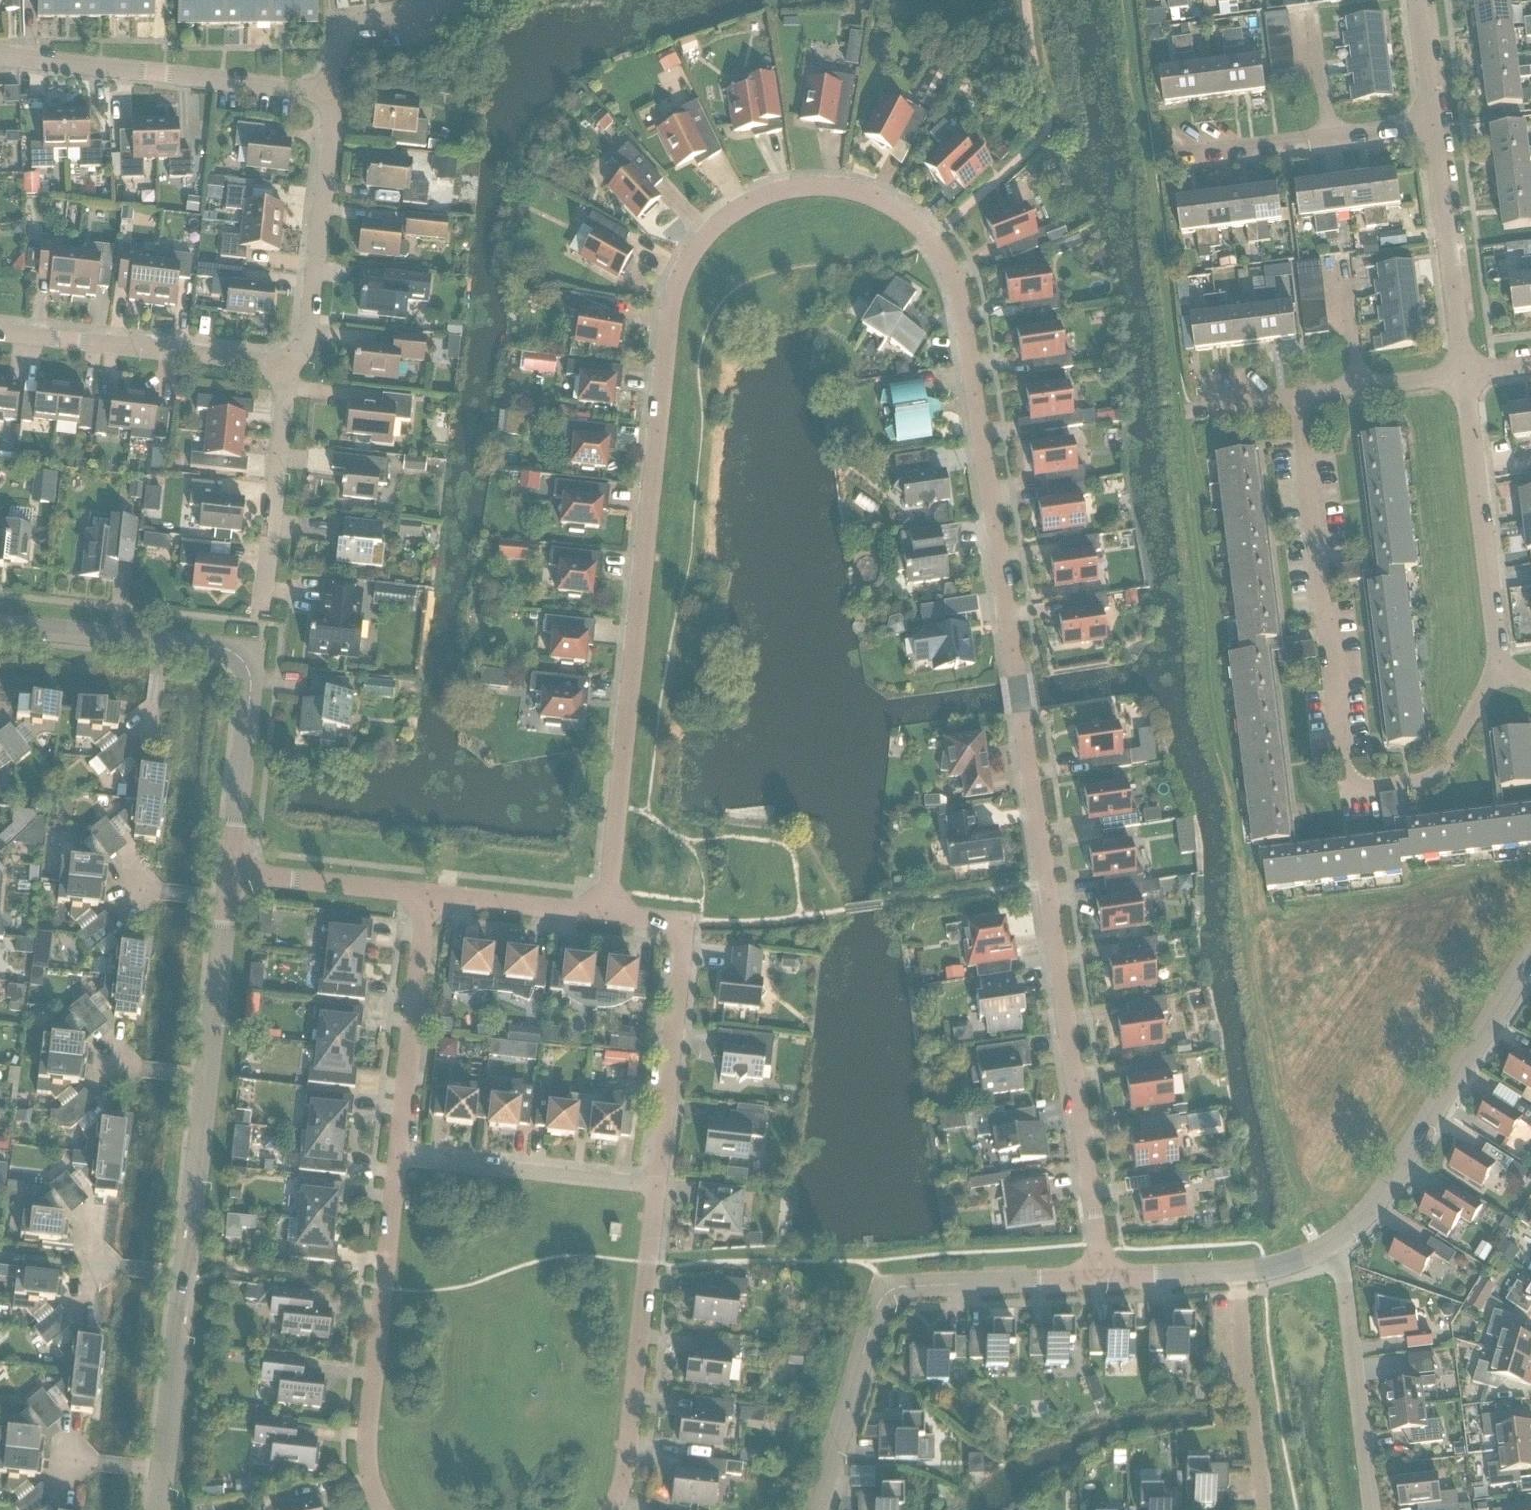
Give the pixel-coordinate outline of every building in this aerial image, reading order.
[(18,12),(18,0),(5,0),(5,12),(18,12)] [(37,19),(61,19),(61,0),(37,0),(37,19)] [(84,19),(84,0),(61,0),(61,19),(84,19)] [(84,19),(107,19),(107,0),(84,0),(84,19)] [(107,19),(130,18),(130,0),(107,0),(107,19)] [(130,18),(153,18),(153,0),(130,0),(130,18)] [(177,26),(201,26),(201,0),(177,0),(177,26)] [(224,0),(201,0),(201,26),(224,26),(224,0)] [(247,0),(224,0),(224,26),(247,26),(247,0)] [(270,0),(247,0),(247,26),(270,26),(270,0)] [(270,26),(293,25),(293,0),(270,0),(270,26)] [(293,25),(317,25),(317,0),(293,0),(293,25)] [(1179,9),(1178,0),(1168,0),(1170,11),(1179,9)] [(1179,9),(1187,9),(1186,0),(1178,0),(1179,9)] [(1510,6),(1510,0),(1475,0),(1476,10),(1510,6)] [(1237,2),(1229,3),(1230,15),(1239,15),(1237,2)] [(1479,35),(1514,30),(1510,6),(1476,10),(1479,35)] [(1149,25),(1168,24),(1167,8),(1148,10),(1149,25)] [(1265,28),(1289,25),(1287,13),(1264,16),(1265,28)] [(1350,48),(1386,43),(1383,15),(1347,20),(1349,35),(1344,36),(1345,49),(1350,49),(1350,48)] [(1189,25),(1181,26),(1183,38),(1191,37),(1189,25)] [(1289,25),(1265,28),(1267,40),(1290,37),(1289,25)] [(1241,30),(1232,32),(1234,50),(1244,49),(1242,30),(1241,30)] [(1482,60),(1517,55),(1514,30),(1479,35),(1482,60)] [(1234,50),(1232,32),(1222,33),(1225,51),(1234,50)] [(1183,38),(1182,38),(1185,56),(1194,55),(1192,37),(1191,37),(1183,38)] [(1290,37),(1267,40),(1268,52),(1292,49),(1290,37)] [(1175,58),(1185,56),(1182,38),(1173,40),(1175,58)] [(693,40),(678,45),(682,55),(697,50),(693,40)] [(1350,48),(1350,49),(1352,62),(1347,63),(1349,77),(1354,76),(1354,75),(1390,70),(1386,43),(1350,48)] [(1244,49),(1234,50),(1240,96),(1266,93),(1261,58),(1246,61),(1244,49)] [(1270,64),(1293,61),(1292,49),(1268,52),(1270,64)] [(848,50),(846,65),(856,67),(858,51),(848,50)] [(1226,63),(1211,65),(1215,99),(1240,96),(1234,50),(1225,51),(1226,63)] [(674,55),(659,63),(664,72),(678,65),(674,55)] [(1190,102),(1215,99),(1211,65),(1196,67),(1194,55),(1185,56),(1190,102)] [(1482,60),(1486,84),(1520,80),(1530,79),(1529,69),(1519,71),(1517,55),(1482,60)] [(1175,58),(1176,69),(1160,71),(1165,106),(1190,102),(1185,56),(1175,58)] [(1293,61),(1270,64),(1271,76),(1295,73),(1293,61)] [(931,70),(914,102),(925,108),(942,76),(931,70)] [(1351,89),(1353,104),(1393,98),(1390,70),(1354,75),(1354,76),(1356,89),(1351,89)] [(1271,76),(1273,88),(1297,85),(1295,73),(1271,76)] [(781,132),(772,76),(740,81),(741,90),(728,92),(734,134),(764,129),(766,136),(781,132)] [(845,135),(851,79),(819,76),(818,84),(804,83),(800,124),(830,127),(829,134),(845,135)] [(1520,80),(1486,84),(1489,110),(1523,106),(1520,80)] [(425,149),(428,123),(415,122),(417,102),(377,98),(374,130),(391,131),(390,145),(425,149)] [(909,113),(884,100),(864,138),(870,141),(881,150),(885,149),(890,152),(896,142),(910,149),(927,115),(913,107),(909,113)] [(707,162),(720,153),(695,103),(666,118),(669,125),(658,131),(676,169),(704,155),(707,162)] [(65,112),(66,151),(67,151),(67,163),(79,163),(79,169),(102,168),(101,143),(88,144),(88,111),(65,112)] [(53,151),(66,151),(65,112),(42,113),(43,145),(30,145),(31,170),(53,170),(53,151)] [(600,113),(592,121),(602,132),(611,124),(600,113)] [(154,122),(155,161),(168,161),(169,179),(191,178),(191,153),(178,154),(177,121),(154,122)] [(143,161),(155,161),(154,122),(131,123),(132,155),(120,155),(121,180),(143,180),(143,161)] [(941,150),(924,167),(929,172),(936,184),(940,184),(944,189),(952,181),(962,191),(990,165),(979,153),(974,158),(956,138),(942,123),(928,136),(941,150)] [(287,172),(290,144),(262,141),(264,128),(237,125),(234,148),(248,149),(246,168),(287,172)] [(1494,155),(1529,151),(1525,125),(1491,130),(1494,155)] [(428,142),(427,151),(438,152),(439,143),(428,142)] [(644,219),(657,207),(654,204),(659,200),(651,192),(662,182),(627,145),(611,161),(623,175),(608,189),(637,220),(642,216),(644,219)] [(1002,149),(993,157),(999,163),(1000,163),(1008,155),(1008,154),(1002,149)] [(1530,176),(1530,171),(1530,161),(1530,151),(1529,151),(1494,155),(1498,180),(1530,176)] [(426,207),(429,186),(409,183),(411,162),(369,157),(366,187),(404,192),(402,204),(426,207)] [(40,192),(39,172),(23,173),(24,193),(40,192)] [(1371,176),(1378,227),(1388,225),(1385,206),(1401,204),(1397,172),(1371,176)] [(1367,228),(1378,227),(1371,176),(1346,179),(1350,211),(1364,209),(1367,228)] [(1498,180),(1501,205),(1530,201),(1530,176),(1498,180)] [(208,179),(207,188),(222,190),(223,190),(224,180),(208,179)] [(1321,182),(1328,233),(1337,232),(1338,232),(1335,213),(1350,211),(1346,179),(1321,182)] [(227,180),(227,188),(252,191),(253,183),(227,180)] [(1327,233),(1328,233),(1321,182),(1296,185),(1300,218),(1314,216),(1317,235),(1327,233)] [(242,225),(280,230),(283,207),(251,203),(252,191),(227,188),(225,211),(243,213),(242,225)] [(1252,191),(1259,242),(1269,241),(1267,222),(1282,220),(1278,188),(1252,191)] [(1259,242),(1252,191),(1227,194),(1232,226),(1246,224),(1248,244),(1259,242)] [(1227,194),(1203,198),(1209,249),(1219,247),(1216,228),(1232,226),(1227,194)] [(198,215),(200,199),(187,198),(185,213),(198,215)] [(1198,250),(1209,249),(1203,198),(1177,201),(1181,233),(1196,231),(1198,250)] [(1501,205),(1504,231),(1530,227),(1530,201),(1501,205)] [(1048,245),(1042,231),(1035,233),(1025,207),(985,222),(996,250),(1006,246),(1012,259),(1048,245)] [(122,208),(121,221),(132,223),(133,209),(122,208)] [(623,276),(632,260),(629,258),(632,253),(622,248),(629,235),(592,214),(584,227),(594,233),(580,258),(617,279),(620,274),(623,276)] [(446,241),(448,220),(407,216),(405,237),(446,241)] [(402,259),(407,257),(408,246),(406,243),(399,243),(400,227),(362,223),(359,255),(402,259)] [(1042,231),(1048,245),(1067,238),(1061,223),(1042,231)] [(22,225),(11,225),(11,236),(22,236),(22,225)] [(278,252),(280,230),(242,225),(240,238),(222,236),(220,259),(245,261),(246,249),(278,252)] [(1328,233),(1327,233),(1328,242),(1338,241),(1337,232),(1328,233)] [(1380,248),(1407,245),(1405,232),(1379,235),(1380,248)] [(1377,250),(1375,237),(1360,239),(1361,252),(1377,250)] [(72,298),(77,256),(62,254),(63,242),(43,240),(39,278),(51,279),(49,293),(59,294),(59,296),(72,298)] [(1061,241),(1051,245),(1056,257),(1065,254),(1061,241)] [(77,256),(72,298),(84,299),(84,297),(95,298),(98,270),(110,272),(113,248),(93,246),(92,258),(77,256)] [(151,307),(156,265),(155,265),(156,254),(142,253),(143,251),(123,249),(118,287),(130,288),(129,302),(139,303),(139,306),(151,307)] [(27,251),(25,270),(33,271),(36,252),(27,251)] [(156,265),(151,307),(164,308),(164,306),(174,307),(178,280),(190,281),(192,257),(173,255),(171,267),(156,265)] [(1236,259),(1224,260),(1225,269),(1236,268),(1236,259)] [(1524,278),(1509,280),(1514,314),(1530,312),(1530,259),(1525,260),(1522,260),(1524,278)] [(1298,277),(1322,274),(1321,262),(1297,265),(1298,277)] [(1376,296),(1381,295),(1417,290),(1414,262),(1378,267),(1380,282),(1375,283),(1376,296)] [(271,315),(274,287),(241,283),(243,270),(198,265),(196,279),(212,281),(211,297),(221,298),(221,305),(227,306),(226,313),(254,317),(254,314),(271,315)] [(1051,297),(1046,269),(1004,275),(1008,305),(1019,303),(1021,316),(1060,311),(1058,296),(1051,297)] [(427,305),(430,277),(383,272),(381,283),(364,282),(360,313),(386,316),(386,319),(404,321),(406,303),(427,305)] [(1300,289),(1323,286),(1322,274),(1298,277),(1300,289)] [(1185,279),(1176,280),(1180,306),(1189,305),(1185,279)] [(902,315),(915,294),(894,281),(877,307),(875,306),(865,308),(868,318),(861,329),(883,343),(877,352),(878,353),(885,342),(911,359),(925,337),(905,325),(907,321),(906,317),(902,315)] [(1323,286),(1300,289),(1301,301),(1324,298),(1323,286)] [(1297,340),(1293,307),(1278,309),(1275,290),(1265,292),(1271,343),(1297,340)] [(1381,295),(1383,309),(1378,310),(1380,324),(1385,323),(1385,322),(1421,317),(1417,290),(1381,295)] [(1242,314),(1246,346),(1271,343),(1265,292),(1254,293),(1257,312),(1242,314)] [(621,344),(625,327),(621,326),(622,320),(611,318),(614,303),(572,295),(569,311),(580,313),(574,341),(616,349),(618,343),(621,344)] [(1242,314),(1228,316),(1225,297),(1215,298),(1221,349),(1246,346),(1242,314)] [(1207,318),(1192,320),(1196,352),(1221,349),(1215,298),(1204,299),(1207,318)] [(1324,298),(1301,301),(1302,313),(1326,310),(1324,298)] [(1327,322),(1326,310),(1302,313),(1303,325),(1327,322)] [(1382,338),(1373,339),(1375,352),(1384,350),(1424,345),(1421,317),(1385,322),(1385,323),(1386,336),(1382,336),(1382,338)] [(461,332),(461,321),(449,320),(449,331),(461,332)] [(1303,325),(1305,337),(1328,334),(1327,322),(1303,325)] [(1063,355),(1059,327),(1016,333),(1021,362),(1032,360),(1034,375),(1072,369),(1070,354),(1063,355)] [(422,363),(424,339),(395,336),(393,350),(357,346),(353,375),(396,380),(398,360),(422,363)] [(448,337),(447,346),(458,347),(459,338),(448,337)] [(570,350),(568,357),(577,359),(579,352),(570,350)] [(535,356),(533,373),(553,375),(555,358),(535,356)] [(906,362),(894,364),(896,377),(908,375),(906,362)] [(620,383),(622,369),(567,363),(566,377),(580,379),(577,404),(595,406),(594,409),(606,411),(606,407),(611,408),(614,383),(620,383)] [(2,425),(3,421),(16,423),(20,386),(7,385),(8,380),(0,379),(0,425),(2,425)] [(56,423),(60,386),(37,384),(36,396),(23,394),(20,423),(33,425),(33,420),(56,423)] [(1072,413),(1068,385),(1025,391),(1029,420),(1041,419),(1043,433),(1081,428),(1081,426),(1079,413),(1079,412),(1072,413)] [(60,386),(56,423),(78,425),(78,430),(90,432),(94,403),(81,401),(83,389),(60,386)] [(922,387),(882,394),(879,405),(892,408),(894,427),(883,433),(889,443),(930,437),(927,423),(935,418),(933,404),(924,401),(922,387)] [(131,432),(135,395),(112,392),(111,405),(98,403),(95,436),(117,439),(118,430),(131,432)] [(135,395),(131,432),(153,434),(153,439),(165,440),(169,411),(156,410),(158,398),(135,395)] [(176,396),(175,404),(185,404),(186,397),(176,396)] [(409,423),(412,399),(382,396),(381,406),(350,403),(347,435),(373,437),(372,442),(390,444),(393,421),(409,423)] [(206,434),(243,438),(245,416),(252,417),(254,404),(197,398),(196,411),(208,412),(206,434)] [(1510,409),(1514,439),(1530,436),(1530,406),(1510,409)] [(1093,411),(1079,413),(1081,426),(1095,424),(1093,411)] [(506,416),(504,438),(519,440),(521,418),(506,416)] [(555,423),(553,439),(567,441),(573,441),(571,466),(582,467),(581,471),(593,472),(593,469),(605,470),(606,453),(607,445),(614,445),(615,429),(569,424),(555,423)] [(240,460),(243,438),(206,434),(204,456),(191,454),(189,468),(246,474),(247,460),(240,460)] [(1362,467),(1404,462),(1404,461),(1400,462),(1398,449),(1401,448),(1400,436),(1401,436),(1401,435),(1358,440),(1360,453),(1365,452),(1366,466),(1362,467)] [(1047,488),(1085,483),(1083,468),(1076,469),(1072,441),(1029,447),(1033,476),(1045,475),(1047,488)] [(17,453),(15,463),(27,465),(28,455),(17,453)] [(1220,485),(1262,480),(1257,480),(1256,466),(1260,465),(1259,453),(1216,458),(1216,459),(1218,459),(1219,471),(1222,471),(1224,484),(1220,484),(1220,485)] [(2,462),(13,464),(14,456),(3,454),(2,462)] [(152,455),(150,471),(163,472),(164,456),(152,455)] [(929,475),(919,468),(918,455),(894,459),(897,484),(892,491),(904,499),(905,508),(922,505),(928,511),(933,504),(948,502),(944,473),(929,475)] [(386,487),(389,462),(333,456),(331,470),(345,472),(344,486),(341,485),(340,500),(350,501),(351,499),(375,502),(377,486),(386,487)] [(425,471),(426,460),(404,458),(403,468),(425,471)] [(76,462),(76,470),(88,471),(88,463),(76,462)] [(1365,494),(1408,489),(1408,488),(1403,488),(1402,475),(1405,475),(1403,463),(1405,463),(1404,462),(1362,467),(1363,479),(1368,479),(1370,493),(1365,494)] [(539,474),(518,471),(517,486),(538,488),(539,474)] [(37,473),(33,504),(53,506),(57,475),(37,473)] [(1223,512),(1266,507),(1266,506),(1261,507),(1259,492),(1264,492),(1262,480),(1220,485),(1220,486),(1221,486),(1223,498),(1226,497),(1227,511),(1223,511),(1223,512)] [(553,499),(563,500),(561,525),(570,526),(569,532),(583,534),(584,528),(598,529),(601,504),(608,505),(609,488),(555,482),(553,499)] [(133,483),(131,499),(141,500),(143,484),(133,483)] [(239,534),(243,500),(220,498),(221,486),(191,483),(189,507),(202,508),(199,529),(215,531),(230,533),(239,534)] [(1085,483),(1047,488),(1049,502),(1037,504),(1042,533),(1084,527),(1080,499),(1087,497),(1085,483)] [(1368,521),(1411,515),(1407,515),(1405,502),(1408,501),(1406,489),(1408,489),(1365,494),(1367,506),(1371,505),(1373,520),(1368,520),(1368,521)] [(1521,495),(1524,523),(1530,522),(1530,494),(1521,495)] [(1226,539),(1269,533),(1264,533),(1262,519),(1267,518),(1266,507),(1223,512),(1225,512),(1226,524),(1229,524),(1231,537),(1226,538),(1226,539)] [(939,508),(932,517),(933,523),(947,522),(945,508),(939,508)] [(1372,547),(1414,542),(1414,541),(1410,542),(1408,528),(1411,528),(1410,516),(1411,516),(1411,515),(1368,521),(1370,532),(1375,532),(1376,546),(1372,547)] [(130,567),(136,522),(113,519),(113,520),(111,535),(87,533),(82,576),(72,575),(72,576),(114,581),(116,565),(130,567)] [(7,521),(0,520),(0,568),(2,568),(3,562),(27,565),(31,528),(7,525),(7,521)] [(398,537),(419,539),(420,524),(400,521),(398,537)] [(380,546),(382,527),(344,523),(341,545),(338,545),(335,563),(371,567),(370,568),(382,569),(383,546),(380,546)] [(949,528),(899,535),(902,552),(895,561),(897,575),(905,574),(907,587),(948,581),(945,558),(951,557),(952,547),(955,546),(955,545),(952,545),(949,528)] [(215,531),(214,540),(229,541),(230,533),(215,531)] [(1230,565),(1272,560),(1272,559),(1267,560),(1266,545),(1270,545),(1269,533),(1226,539),(1228,539),(1229,551),(1232,550),(1234,564),(1230,564),(1230,565)] [(158,537),(156,550),(169,552),(170,538),(158,537)] [(1054,588),(1096,582),(1092,553),(1099,552),(1097,537),(1058,543),(1061,557),(1049,559),(1054,588)] [(524,559),(526,541),(498,538),(496,556),(524,559)] [(233,594),(236,560),(209,557),(210,545),(182,542),(179,567),(195,568),(193,589),(233,594)] [(1376,575),(1400,571),(1418,569),(1418,568),(1413,568),(1412,555),(1415,555),(1413,543),(1414,542),(1372,547),(1373,559),(1378,558),(1380,573),(1375,573),(1375,575),(1376,575)] [(602,556),(551,550),(549,567),(560,568),(557,593),(568,594),(568,597),(580,599),(580,595),(591,597),(594,571),(600,572),(602,556)] [(1233,592),(1276,586),(1275,586),(1271,587),(1269,572),(1274,571),(1272,560),(1230,565),(1230,566),(1231,565),(1233,577),(1236,577),(1237,590),(1233,591),(1233,592)] [(1369,580),(1369,575),(1367,563),(1337,567),(1339,584),(1364,581),(1369,580)] [(1377,586),(1365,588),(1366,600),(1371,599),(1373,614),(1411,610),(1411,609),(1406,609),(1405,596),(1408,596),(1406,584),(1407,583),(1407,582),(1401,583),(1400,571),(1376,575),(1377,586)] [(374,585),(372,602),(413,606),(414,589),(374,585)] [(944,586),(943,599),(954,598),(955,585),(944,586)] [(1236,618),(1279,613),(1274,613),(1272,599),(1277,598),(1276,586),(1233,592),(1235,592),(1236,604),(1239,604),(1240,617),(1236,617),(1236,618)] [(357,623),(360,593),(326,589),(322,619),(312,618),(308,653),(357,658),(361,623),(357,623)] [(1136,604),(1134,589),(1122,590),(1125,605),(1136,604)] [(1062,646),(1105,640),(1101,612),(1108,611),(1106,595),(1067,601),(1069,615),(1058,617),(1062,646)] [(929,622),(931,632),(912,635),(917,663),(932,661),(934,671),(972,666),(966,627),(954,628),(953,617),(948,618),(946,604),(919,608),(921,623),(929,622)] [(1371,642),(1414,636),(1414,635),(1410,636),(1408,623),(1411,622),(1409,610),(1411,610),(1373,614),(1369,614),(1370,627),(1374,626),(1376,641),(1371,641),(1371,642)] [(1270,642),(1282,640),(1282,639),(1277,640),(1276,625),(1280,625),(1279,613),(1236,618),(1236,619),(1238,619),(1239,631),(1242,630),(1244,644),(1240,644),(1240,646),(1246,645),(1270,642)] [(595,623),(544,618),(542,634),(553,635),(550,661),(561,662),(561,665),(572,666),(573,663),(584,664),(587,639),(593,640),(595,623)] [(1375,668),(1417,663),(1417,662),(1413,663),(1411,649),(1414,649),(1413,637),(1414,637),(1414,636),(1371,642),(1373,653),(1378,653),(1379,667),(1375,668)] [(1275,681),(1275,680),(1270,681),(1269,666),(1273,666),(1272,653),(1271,653),(1270,642),(1246,645),(1247,656),(1229,659),(1229,660),(1231,659),(1232,672),(1235,671),(1237,685),(1233,685),(1233,686),(1275,681)] [(1278,648),(1278,653),(1280,665),(1316,660),(1314,643),(1283,647),(1278,648)] [(1378,695),(1421,690),(1421,689),(1416,689),(1415,676),(1418,676),(1416,663),(1418,663),(1417,663),(1375,668),(1376,680),(1381,679),(1383,694),(1378,694),(1378,695)] [(481,671),(479,687),(506,690),(508,674),(481,671)] [(589,681),(531,675),(529,693),(542,694),(539,720),(545,720),(545,726),(559,728),(560,722),(577,724),(580,699),(587,699),(589,681)] [(349,731),(352,696),(346,695),(347,682),(312,678),(309,702),(303,701),(299,736),(320,738),(319,742),(334,743),(336,729),(349,731)] [(362,693),(393,696),(394,683),(363,680),(362,693)] [(1236,712),(1278,707),(1274,707),(1272,693),(1277,692),(1275,681),(1233,686),(1234,686),(1236,698),(1238,698),(1240,711),(1236,712)] [(1381,721),(1424,716),(1424,715),(1420,716),(1418,703),(1421,702),(1419,690),(1421,690),(1378,695),(1380,706),(1384,706),(1386,720),(1381,721)] [(55,738),(59,698),(40,696),(40,701),(18,699),(16,721),(23,721),(23,726),(35,741),(41,736),(55,738)] [(117,731),(119,709),(98,707),(98,702),(80,700),(75,740),(89,741),(94,747),(109,735),(110,730),(117,731)] [(1239,739),(1282,734),(1282,733),(1277,734),(1275,719),(1280,719),(1278,707),(1236,712),(1236,713),(1237,713),(1239,725),(1242,724),(1243,738),(1239,738),(1239,739)] [(1424,716),(1381,721),(1383,733),(1388,733),(1389,747),(1385,748),(1385,749),(1414,745),(1428,743),(1427,742),(1423,742),(1421,729),(1424,729),(1423,717),(1424,717),(1424,716)] [(1121,753),(1117,725),(1075,731),(1079,761),(1090,759),(1092,773),(1130,768),(1130,766),(1128,752),(1121,753)] [(1530,759),(1530,752),(1530,745),(1530,744),(1530,731),(1490,736),(1492,749),(1497,748),(1498,762),(1494,763),(1530,759)] [(991,795),(982,734),(943,740),(946,756),(943,756),(941,772),(948,773),(949,779),(961,777),(964,799),(991,795)] [(1243,766),(1285,760),(1280,761),(1278,746),(1283,745),(1282,734),(1239,739),(1241,739),(1242,751),(1245,751),(1247,764),(1242,765),(1243,766)] [(14,748),(23,760),(31,753),(22,742),(14,748)] [(1415,756),(1427,755),(1426,744),(1414,745),(1415,756)] [(14,767),(23,760),(14,748),(5,756),(14,767)] [(1139,751),(1128,752),(1130,766),(1155,762),(1153,749),(1139,751)] [(103,768),(115,759),(107,750),(96,759),(103,768)] [(115,759),(103,768),(110,777),(121,767),(115,759)] [(1494,763),(1495,775),(1500,775),(1502,789),(1497,790),(1497,791),(1530,786),(1530,759),(1494,763)] [(1246,792),(1288,787),(1288,786),(1284,787),(1282,773),(1287,772),(1285,760),(1243,766),(1244,766),(1246,778),(1248,778),(1250,791),(1246,791),(1246,792)] [(138,802),(164,805),(166,787),(161,786),(164,765),(142,762),(141,770),(136,769),(121,781),(126,787),(125,801),(137,803),(138,802)] [(1130,812),(1126,784),(1083,791),(1087,820),(1099,818),(1101,832),(1139,827),(1137,811),(1130,812)] [(1249,819),(1292,813),(1287,814),(1285,799),(1290,799),(1288,787),(1246,792),(1246,793),(1247,792),(1249,805),(1252,804),(1253,818),(1249,818),(1249,819)] [(1401,827),(1400,821),(1397,794),(1380,797),(1384,829),(1396,827),(1401,827)] [(938,798),(924,798),(924,808),(939,808),(938,798)] [(162,823),(164,805),(138,802),(137,803),(136,815),(123,814),(117,819),(129,833),(134,834),(133,841),(155,844),(157,822),(162,823)] [(1520,850),(1520,848),(1530,847),(1530,810),(1527,810),(1526,806),(1515,807),(1520,850)] [(953,807),(938,809),(939,817),(954,815),(953,807)] [(1519,850),(1520,850),(1515,807),(1514,807),(1515,812),(1500,814),(1500,809),(1488,810),(1493,853),(1494,853),(1493,851),(1506,850),(1505,847),(1519,845),(1519,850)] [(1158,809),(1142,812),(1144,824),(1160,822),(1158,809)] [(1492,853),(1493,853),(1488,810),(1488,815),(1474,817),(1473,812),(1461,814),(1467,856),(1467,855),(1479,853),(1479,850),(1492,849),(1492,853)] [(13,825),(20,833),(35,819),(36,813),(13,811),(12,822),(13,825)] [(1292,813),(1249,819),(1251,819),(1252,831),(1255,831),(1257,844),(1252,845),(1253,846),(1295,841),(1295,840),(1290,840),(1288,826),(1293,825),(1292,813)] [(1466,856),(1467,856),(1461,814),(1461,818),(1447,820),(1446,816),(1435,817),(1440,859),(1440,858),(1452,856),(1452,854),(1465,852),(1466,856)] [(975,833),(973,817),(947,821),(949,837),(945,837),(950,869),(1001,862),(996,830),(975,833)] [(1440,859),(1435,817),(1434,817),(1435,822),(1420,824),(1420,819),(1407,820),(1409,833),(1397,834),(1400,858),(1412,857),(1413,863),(1414,863),(1414,861),(1426,860),(1425,857),(1439,855),(1439,860),(1440,859)] [(96,827),(105,839),(114,832),(105,820),(96,827)] [(1192,820),(1175,823),(1179,856),(1196,854),(1192,820)] [(97,845),(105,839),(96,827),(88,834),(91,839),(95,843),(97,845)] [(84,834),(79,844),(82,847),(83,846),(87,850),(95,843),(91,839),(88,834),(84,834)] [(1402,876),(1400,858),(1397,834),(1396,834),(1397,839),(1382,840),(1382,836),(1370,837),(1375,880),(1376,880),(1375,878),(1388,877),(1387,874),(1400,872),(1401,876),(1402,876)] [(1374,880),(1375,880),(1370,837),(1370,842),(1356,844),(1355,839),(1343,840),(1349,883),(1349,881),(1361,880),(1361,877),(1374,875),(1374,880)] [(1348,883),(1349,883),(1343,840),(1344,845),(1329,847),(1328,842),(1317,844),(1322,886),(1322,885),(1334,883),(1334,880),(1347,879),(1348,883)] [(1105,889),(1143,883),(1141,870),(1134,871),(1130,843),(1088,849),(1092,878),(1103,877),(1105,889)] [(1321,886),(1322,886),(1317,844),(1316,844),(1317,849),(1302,850),(1302,846),(1290,847),(1295,890),(1296,890),(1296,888),(1308,887),(1307,884),(1321,882),(1321,886)] [(59,883),(104,888),(106,870),(101,869),(102,866),(95,865),(95,860),(87,850),(83,846),(82,847),(77,850),(75,863),(62,862),(59,883)] [(1295,890),(1290,847),(1290,852),(1276,854),(1275,849),(1263,850),(1268,893),(1269,893),(1269,891),(1281,890),(1281,887),(1294,885),(1295,890)] [(1189,878),(1176,880),(1177,888),(1183,892),(1191,891),(1189,878)] [(1143,883),(1145,895),(1159,893),(1158,881),(1143,883)] [(102,905),(104,888),(59,883),(57,904),(71,905),(70,918),(74,924),(89,912),(90,907),(97,908),(98,905),(102,905)] [(1145,895),(1143,883),(1105,889),(1107,902),(1096,903),(1100,933),(1142,927),(1139,899),(1146,898),(1145,895)] [(260,909),(259,921),(271,922),(272,910),(260,909)] [(327,958),(361,962),(364,937),(370,938),(372,924),(325,918),(323,933),(330,934),(327,958)] [(1007,948),(1005,936),(1002,933),(1001,924),(1003,924),(1003,923),(968,928),(970,943),(964,944),(967,968),(1016,961),(1013,947),(1007,948)] [(83,945),(95,936),(88,928),(76,936),(83,945)] [(95,936),(83,945),(90,954),(102,945),(95,936)] [(105,978),(145,982),(147,964),(142,963),(144,942),(123,939),(122,947),(117,946),(102,958),(107,964),(105,978)] [(1164,939),(1156,940),(1158,953),(1166,952),(1164,939)] [(1113,991),(1155,985),(1151,957),(1158,956),(1158,953),(1156,940),(1117,946),(1119,960),(1108,962),(1113,991)] [(17,942),(15,954),(32,956),(33,943),(17,942)] [(451,954),(448,980),(477,992),(495,988),(498,960),(490,959),(491,952),(464,950),(464,955),(451,954)] [(759,981),(761,955),(733,952),(730,978),(721,977),(718,1006),(758,1010),(761,981),(759,981)] [(498,960),(495,988),(513,996),(528,1004),(533,990),(544,991),(547,964),(545,964),(545,960),(534,958),(534,957),(508,954),(507,961),(498,960)] [(782,956),(781,967),(794,968),(795,957),(782,956)] [(33,957),(32,969),(43,970),(48,971),(49,958),(33,957)] [(358,987),(361,962),(327,958),(325,983),(318,982),(317,997),(363,1002),(365,987),(358,987)] [(596,1006),(600,971),(591,970),(592,964),(565,961),(565,966),(552,965),(549,991),(563,993),(567,997),(572,1001),(577,1004),(596,1006)] [(600,971),(596,1006),(615,1008),(619,1007),(623,1005),(627,1003),(631,1000),(645,1002),(648,975),(635,974),(635,968),(609,965),(608,972),(600,971)] [(957,970),(945,972),(947,983),(959,982),(957,970)] [(143,1000),(145,982),(105,978),(104,991),(98,995),(110,1010),(114,1011),(114,1018),(136,1020),(138,999),(143,1000)] [(249,978),(248,991),(260,993),(262,980),(249,978)] [(1014,992),(1012,978),(979,983),(981,996),(976,997),(979,1020),(984,1019),(986,1033),(1020,1028),(1018,1014),(1023,1013),(1020,991),(1014,992)] [(9,986),(7,1001),(11,1001),(24,1002),(25,988),(9,986)] [(940,987),(927,989),(929,999),(942,997),(940,987)] [(77,1004),(86,1016),(94,1009),(85,997),(77,1004)] [(1121,1050),(1164,1044),(1160,1016),(1167,1014),(1164,998),(1126,1004),(1128,1019),(1117,1021),(1121,1050)] [(77,1022),(86,1016),(77,1004),(68,1011),(77,1022)] [(318,1046),(352,1049),(354,1025),(361,1026),(363,1011),(316,1006),(314,1020),(321,1021),(318,1046)] [(255,1038),(257,1018),(246,1017),(243,1036),(255,1038)] [(440,1021),(438,1034),(446,1035),(448,1022),(440,1021)] [(40,1060),(85,1065),(87,1047),(82,1047),(82,1043),(75,1042),(75,1038),(64,1023),(58,1028),(56,1040),(42,1039),(40,1060)] [(544,1029),(542,1044),(556,1045),(557,1030),(544,1029)] [(618,1034),(616,1052),(639,1054),(642,1030),(630,1029),(629,1035),(618,1034)] [(524,1031),(523,1043),(539,1045),(540,1032),(524,1031)] [(718,1032),(714,1047),(723,1048),(720,1077),(733,1079),(739,1085),(745,1080),(762,1081),(763,1069),(769,1070),(773,1038),(718,1032)] [(441,1042),(439,1056),(448,1057),(455,1052),(456,1044),(441,1042)] [(491,1042),(489,1057),(501,1059),(502,1043),(491,1042)] [(1023,1091),(1020,1069),(1030,1068),(1026,1043),(975,1050),(977,1063),(970,1072),(972,1086),(980,1085),(982,1097),(1023,1091)] [(1188,1045),(1176,1047),(1178,1055),(1189,1053),(1188,1045)] [(349,1074),(352,1049),(318,1046),(315,1071),(309,1070),(307,1084),(354,1090),(356,1075),(349,1074)] [(526,1046),(524,1061),(536,1063),(537,1047),(526,1046)] [(1518,1051),(1504,1074),(1530,1091),(1530,1060),(1518,1051)] [(638,1058),(604,1054),(602,1069),(627,1071),(627,1074),(636,1075),(638,1058)] [(1130,1110),(1172,1103),(1168,1075),(1176,1074),(1173,1058),(1135,1063),(1137,1079),(1126,1080),(1130,1110)] [(83,1083),(85,1065),(40,1060),(36,1094),(50,1095),(55,1101),(70,1090),(70,1085),(77,1085),(78,1082),(83,1083)] [(485,1087),(481,1121),(489,1122),(488,1129),(515,1132),(516,1126),(529,1128),(533,1090),(521,1088),(522,1082),(503,1085),(504,1089),(502,1089),(485,1087)] [(481,1121),(485,1087),(467,1085),(465,1084),(460,1098),(449,1097),(450,1092),(436,1090),(433,1117),(446,1118),(445,1124),(472,1127),(472,1120),(481,1121)] [(582,1133),(586,1098),(567,1096),(568,1092),(550,1085),(550,1091),(538,1089),(534,1128),(547,1130),(546,1135),(573,1138),(574,1132),(582,1133)] [(306,1093),(305,1108),(311,1109),(308,1133),(342,1137),(345,1112),(352,1113),(353,1099),(306,1093)] [(586,1098),(582,1133),(590,1133),(590,1140),(616,1143),(617,1137),(630,1139),(634,1101),(622,1099),(623,1093),(604,1096),(605,1100),(586,1098)] [(1491,1098),(1477,1121),(1509,1141),(1520,1122),(1530,1129),(1530,1109),(1519,1102),(1513,1112),(1491,1098)] [(64,1122),(75,1113),(68,1104),(57,1114),(64,1122)] [(737,1106),(736,1114),(763,1117),(764,1109),(737,1106)] [(1185,1107),(1173,1108),(1174,1116),(1186,1115),(1185,1107)] [(1037,1137),(1034,1110),(974,1118),(977,1139),(995,1136),(998,1156),(1009,1154),(1011,1164),(1045,1159),(1042,1136),(1037,1137)] [(64,1122),(57,1114),(50,1113),(50,1120),(57,1130),(70,1131),(82,1122),(75,1113),(64,1122)] [(763,1140),(766,1117),(763,1117),(736,1114),(735,1114),(734,1126),(708,1123),(705,1155),(747,1159),(749,1138),(763,1140)] [(236,1115),(235,1124),(248,1126),(249,1116),(236,1115)] [(968,1116),(951,1118),(953,1131),(970,1128),(968,1116)] [(1203,1132),(1201,1116),(1186,1119),(1187,1127),(1188,1134),(1203,1132)] [(97,1123),(82,1135),(87,1141),(85,1155),(125,1159),(127,1141),(122,1140),(125,1119),(103,1117),(102,1124),(97,1123)] [(1135,1168),(1177,1162),(1173,1134),(1180,1133),(1178,1117),(1139,1123),(1141,1137),(1130,1139),(1135,1168)] [(235,1129),(231,1161),(247,1162),(250,1131),(235,1129)] [(299,1157),(298,1172),(345,1177),(346,1162),(340,1162),(342,1137),(308,1133),(301,1132),(300,1157),(299,1157)] [(7,1151),(8,1142),(0,1141),(0,1150),(7,1151)] [(1486,1159),(1464,1145),(1450,1168),(1482,1188),(1491,1173),(1498,1178),(1502,1171),(1506,1173),(1513,1162),(1492,1149),(1486,1159)] [(72,1153),(71,1166),(77,1175),(79,1174),(90,1187),(95,1188),(94,1195),(116,1198),(118,1176),(123,1177),(125,1159),(85,1155),(72,1153)] [(264,1162),(263,1171),(272,1172),(273,1163),(264,1162)] [(1514,1164),(1508,1174),(1521,1183),(1528,1172),(1514,1164)] [(7,1182),(8,1166),(0,1166),(0,1182),(7,1182)] [(729,1168),(727,1180),(747,1183),(749,1171),(729,1168)] [(1225,1171),(1206,1174),(1208,1183),(1227,1180),(1225,1171)] [(1143,1223),(1179,1218),(1185,1217),(1181,1189),(1188,1188),(1186,1173),(1147,1178),(1149,1192),(1138,1194),(1143,1223)] [(57,1181),(66,1193),(75,1186),(66,1174),(57,1181)] [(1008,1176),(984,1179),(986,1189),(997,1187),(997,1183),(1009,1181),(1008,1176)] [(1049,1211),(1048,1206),(1046,1205),(1046,1195),(1044,1180),(1003,1186),(1007,1214),(1004,1214),(1006,1230),(1022,1228),(1022,1225),(1040,1223),(1041,1225),(1053,1224),(1051,1211),(1049,1211)] [(58,1200),(66,1193),(57,1181),(48,1188),(58,1200)] [(299,1221),(333,1224),(336,1200),(342,1201),(344,1186),(297,1181),(295,1195),(302,1196),(299,1221)] [(8,1184),(7,1194),(15,1195),(16,1185),(8,1184)] [(231,1187),(229,1199),(238,1200),(240,1188),(231,1187)] [(737,1232),(740,1192),(700,1188),(698,1215),(695,1215),(694,1231),(708,1232),(709,1229),(737,1232)] [(1452,1188),(1446,1198),(1433,1190),(1419,1213),(1433,1221),(1430,1227),(1446,1238),(1450,1232),(1451,1233),(1460,1219),(1471,1226),(1483,1207),(1452,1188)] [(56,1215),(44,1200),(38,1204),(24,1203),(20,1238),(24,1238),(24,1243),(38,1244),(39,1240),(60,1242),(60,1239),(65,1240),(67,1224),(62,1224),(63,1220),(55,1220),(56,1215)] [(1517,1220),(1528,1227),(1530,1221),(1530,1219),(1522,1213),(1517,1220)] [(227,1218),(225,1238),(239,1240),(239,1230),(240,1219),(227,1218)] [(1506,1218),(1501,1227),(1509,1232),(1515,1224),(1506,1218)] [(330,1249),(333,1224),(299,1221),(299,1222),(290,1221),(287,1245),(290,1245),(288,1259),(335,1264),(337,1250),(330,1249)] [(619,1239),(621,1228),(610,1226),(609,1237),(619,1239)] [(1425,1249),(1403,1235),(1389,1258),(1421,1277),(1434,1256),(1449,1265),(1456,1254),(1431,1239),(1425,1249)] [(761,1237),(749,1238),(749,1248),(761,1248),(761,1237)] [(1504,1242),(1497,1254),(1505,1259),(1512,1246),(1504,1242)] [(1459,1260),(1456,1263),(1457,1265),(1463,1269),(1465,1269),(1468,1265),(1467,1263),(1461,1259),(1459,1260)] [(35,1278),(35,1273),(21,1272),(20,1276),(16,1276),(12,1311),(26,1313),(31,1318),(46,1306),(46,1301),(54,1302),(54,1299),(59,1299),(61,1284),(56,1283),(56,1280),(35,1278)] [(745,1298),(747,1283),(709,1278),(707,1292),(696,1291),(692,1320),(735,1325),(738,1297),(745,1298)] [(1490,1296),(1496,1288),(1483,1279),(1477,1288),(1490,1296)] [(1529,1289),(1518,1282),(1506,1301),(1527,1315),(1530,1309),(1530,1286),(1529,1289)] [(246,1288),(244,1301),(256,1303),(258,1289),(246,1288)] [(327,1340),(330,1312),(311,1310),(312,1297),(273,1293),(271,1315),(289,1317),(286,1336),(327,1340)] [(1402,1311),(1401,1304),(1378,1298),(1380,1314),(1378,1314),(1381,1340),(1407,1337),(1408,1349),(1433,1346),(1431,1333),(1418,1335),(1415,1310),(1402,1311)] [(1530,1363),(1530,1339),(1514,1334),(1519,1318),(1494,1311),(1487,1336),(1500,1340),(1496,1353),(1530,1363)] [(1194,1338),(1194,1317),(1172,1317),(1172,1327),(1150,1327),(1150,1326),(1148,1326),(1149,1353),(1165,1353),(1165,1361),(1187,1361),(1187,1338),(1194,1338)] [(1134,1341),(1134,1319),(1112,1320),(1112,1329),(1090,1329),(1090,1328),(1088,1328),(1089,1356),(1105,1356),(1105,1363),(1127,1363),(1127,1357),(1127,1352),(1127,1341),(1128,1341),(1134,1341)] [(40,1339),(51,1330),(44,1321),(33,1330),(40,1339)] [(1074,1343),(1074,1322),(1052,1322),(1052,1332),(1030,1332),(1030,1331),(1029,1331),(1029,1358),(1045,1358),(1045,1366),(1067,1365),(1067,1343),(1074,1343)] [(1014,1346),(1014,1324),(992,1324),(992,1334),(970,1334),(970,1333),(969,1333),(969,1361),(985,1361),(985,1368),(1007,1368),(1007,1346),(1014,1346)] [(51,1330),(40,1339),(47,1348),(58,1338),(51,1330)] [(790,1330),(789,1346),(803,1347),(804,1331),(790,1330)] [(62,1372),(101,1376),(103,1358),(98,1357),(101,1336),(80,1333),(79,1341),(74,1340),(59,1352),(64,1358),(62,1372)] [(954,1343),(954,1339),(932,1339),(932,1349),(910,1349),(910,1348),(909,1348),(909,1376),(925,1376),(925,1383),(947,1383),(947,1361),(965,1361),(965,1343),(954,1343)] [(738,1360),(740,1344),(701,1340),(700,1354),(688,1353),(685,1382),(728,1387),(731,1359),(738,1360)] [(1202,1345),(1193,1351),(1198,1358),(1206,1352),(1202,1345)] [(790,1352),(789,1362),(802,1363),(803,1354),(790,1352)] [(1530,1383),(1530,1363),(1496,1353),(1492,1366),(1479,1362),(1473,1383),(1497,1390),(1501,1378),(1530,1387),(1530,1383)] [(1411,1377),(1435,1374),(1432,1354),(1408,1356),(1411,1377)] [(319,1409),(323,1378),(302,1375),(303,1363),(264,1359),(261,1381),(280,1383),(277,1404),(319,1409)] [(99,1393),(101,1376),(62,1372),(60,1384),(54,1389),(66,1404),(71,1405),(70,1412),(92,1414),(94,1393),(99,1393)] [(1095,1378),(1086,1382),(1090,1392),(1099,1389),(1095,1378)] [(1389,1410),(1424,1406),(1422,1389),(1436,1387),(1435,1378),(1420,1379),(1420,1382),(1387,1386),(1389,1410)] [(33,1398),(42,1410),(51,1402),(42,1391),(33,1398)] [(34,1416),(42,1410),(33,1398),(25,1405),(34,1416)] [(731,1421),(733,1404),(694,1399),(693,1415),(681,1413),(678,1443),(720,1448),(724,1420),(731,1421)] [(1424,1406),(1389,1410),(1392,1433),(1411,1431),(1413,1446),(1443,1443),(1440,1421),(1426,1422),(1424,1406)] [(256,1409),(248,1408),(247,1416),(255,1417),(256,1409)] [(741,1410),(739,1421),(749,1423),(751,1411),(741,1410)] [(1530,1447),(1530,1424),(1510,1426),(1509,1414),(1482,1417),(1485,1439),(1496,1437),(1498,1451),(1530,1447)] [(41,1459),(43,1441),(38,1440),(39,1437),(31,1436),(32,1431),(20,1416),(14,1421),(0,1420),(0,1455),(41,1459)] [(878,1454),(878,1461),(894,1461),(916,1461),(933,1461),(933,1439),(923,1439),(923,1418),(901,1418),(901,1427),(879,1427),(877,1427),(878,1454)] [(312,1472),(316,1441),(295,1438),(296,1426),(257,1422),(254,1444),(273,1446),(270,1468),(312,1472)] [(1465,1444),(1456,1445),(1457,1455),(1466,1454),(1465,1444)] [(1498,1451),(1499,1465),(1488,1466),(1490,1488),(1517,1485),(1516,1472),(1530,1471),(1530,1447),(1498,1451)] [(41,1459),(0,1455),(0,1475),(8,1476),(6,1489),(11,1495),(26,1483),(27,1478),(34,1479),(34,1476),(39,1476),(41,1459)] [(726,1463),(687,1459),(685,1474),(674,1473),(671,1502),(713,1507),(717,1479),(724,1480),(725,1474),(726,1463)] [(726,1463),(725,1474),(740,1476),(741,1464),(726,1463)] [(1207,1466),(1207,1463),(1185,1463),(1185,1485),(1192,1485),(1192,1504),(1192,1507),(1214,1507),(1214,1490),(1226,1490),(1227,1490),(1227,1466),(1207,1466)] [(1458,1505),(1457,1493),(1439,1495),(1437,1475),(1398,1480),(1401,1507),(1424,1505),(1425,1509),(1459,1509),(1458,1505)] [(221,1484),(201,1486),(202,1499),(222,1497),(221,1484)] [(902,1488),(880,1488),(880,1497),(858,1498),(858,1497),(857,1497),(857,1509),(895,1509),(902,1509),(902,1488)] [(1161,1488),(1139,1488),(1139,1509),(1146,1509),(1181,1509),(1181,1491),(1161,1491),(1161,1488)] [(940,1489),(936,1498),(942,1500),(946,1491),(940,1489)] [(290,1493),(260,1498),(263,1509),(318,1509),(317,1502),(292,1507),(290,1493)] [(1083,1496),(1083,1505),(1091,1505),(1091,1496),(1083,1496)] [(32,1507),(25,1498),(13,1507),(16,1509),(27,1509),(32,1507)]
